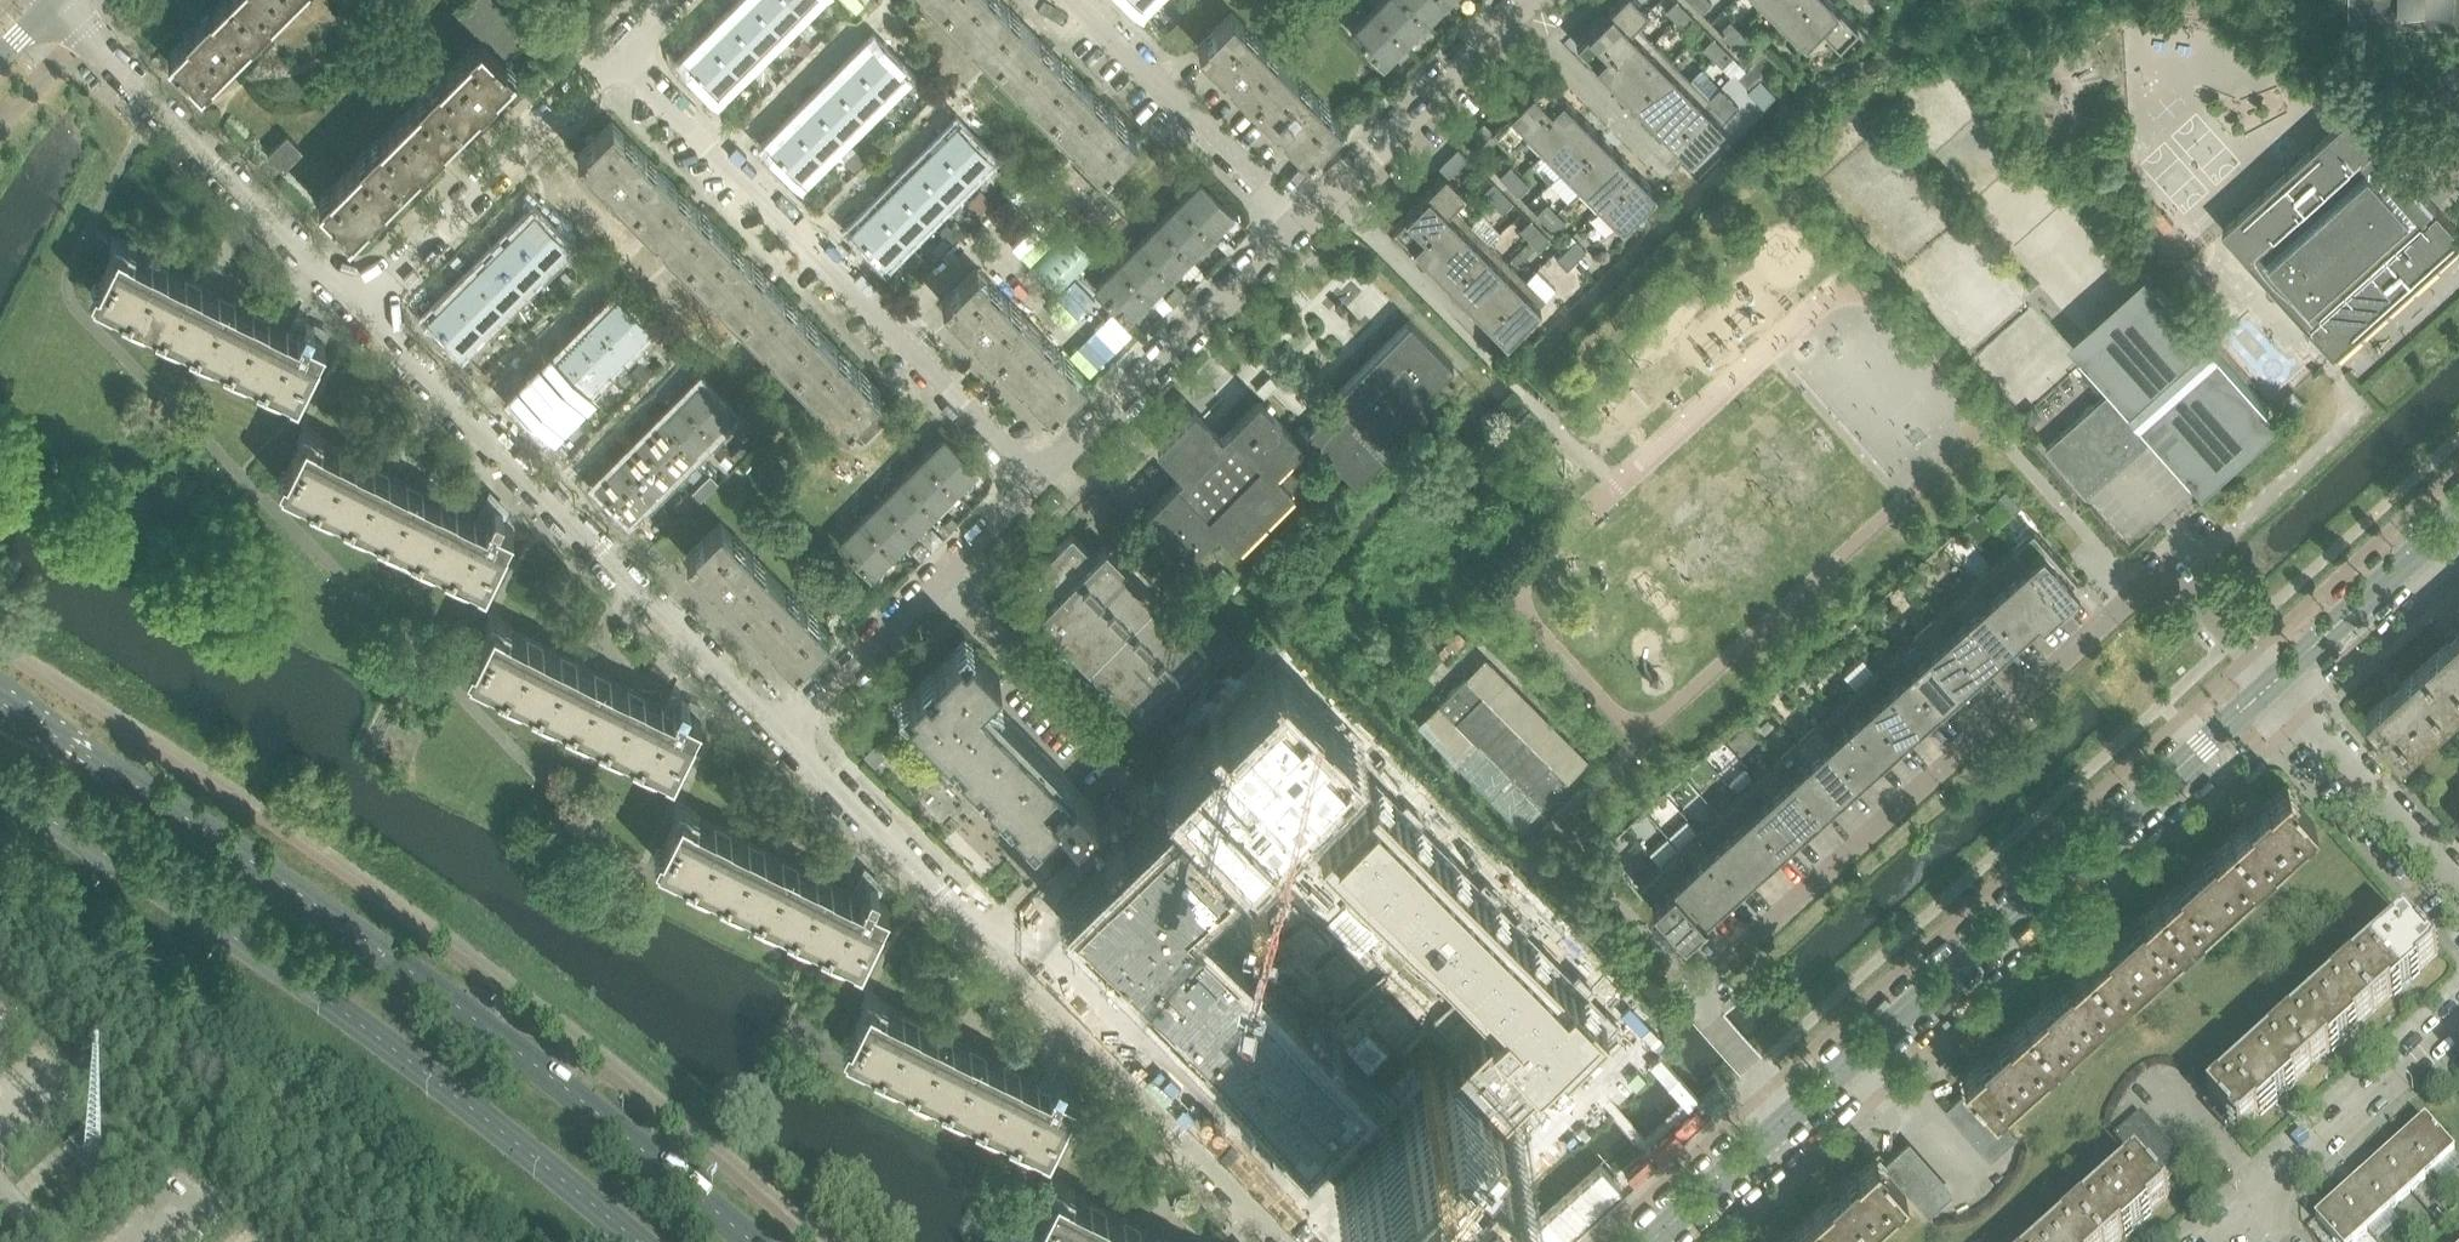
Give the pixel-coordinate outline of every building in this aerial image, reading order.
[(261,25),(236,0),(220,0),(203,17),(203,16),(202,17),(193,26),(193,27),(167,53),(169,54),(186,71),(186,70),(201,85),(261,25)] [(261,25),(285,0),(236,0),(261,25)] [(494,4),(490,0),(471,0),(456,15),(469,28),(494,4)] [(749,0),(746,0),(727,18),(760,51),(780,31),(749,0)] [(789,0),(749,0),(780,31),(800,11),(789,0)] [(800,11),(811,0),(789,0),(800,11)] [(1028,27),(1001,0),(948,0),(941,8),(994,61),(1028,27)] [(1405,0),(1381,0),(1372,9),(1405,41),(1426,21),(1405,0)] [(1445,0),(1405,0),(1426,21),(1446,0),(1445,0)] [(1635,23),(1648,11),(1637,0),(1618,0),(1576,43),(1596,63),(1635,23)] [(1685,9),(1677,0),(1675,0),(1665,10),(1675,19),(1685,9)] [(1712,2),(1710,0),(1694,0),(1691,3),(1701,13),(1712,2)] [(1803,0),(1766,0),(1759,7),(1778,25),(1803,0)] [(1838,6),(1832,0),(1803,0),(1778,25),(1798,46),(1838,6)] [(2354,22),(2458,22),(2458,0),(2354,0),(2354,22)] [(481,40),(506,16),(494,4),(469,28),(480,39),(481,40)] [(2338,17),(2333,8),(2323,13),(2328,23),(2338,17)] [(1405,41),(1372,9),(1351,30),(1383,63),(1405,41)] [(1684,29),(1695,18),(1685,9),(1675,19),(1684,29)] [(1286,65),(1231,11),(1197,45),(1252,100),(1286,65)] [(492,51),(517,27),(506,16),(481,40),(492,51)] [(760,51),(727,18),(707,39),(739,71),(760,51)] [(1728,40),(1739,29),(1729,19),(1718,30),(1728,40)] [(1612,80),(1652,40),(1635,23),(1596,63),(1612,80)] [(504,63),(528,38),(517,27),(492,51),(504,63)] [(1047,115),(1082,81),(1028,27),(994,61),(1047,115)] [(1738,50),(1748,39),(1739,29),(1728,40),(1738,50)] [(1712,57),(1723,46),(1713,36),(1702,47),(1712,57)] [(795,46),(794,46),(804,55),(812,47),(802,38),(795,46)] [(511,70),(504,63),(492,51),(481,40),(480,39),(429,89),(462,122),(486,98),(487,99),(497,88),(496,88),(515,69),(513,68),(511,70)] [(739,71),(707,39),(685,60),(718,93),(739,71)] [(906,73),(873,40),(852,61),(884,94),(906,73)] [(1631,98),(1671,58),(1652,40),(1612,80),(1631,98)] [(1721,66),(1732,55),(1723,46),(1712,57),(1721,66)] [(1763,73),(1776,60),(1765,49),(1752,62),(1763,73)] [(1649,117),(1689,77),(1671,58),(1631,98),(1649,117)] [(884,94),(852,61),(831,82),(863,115),(884,94)] [(785,75),(792,68),(786,62),(779,69),(785,75)] [(1749,86),(1763,73),(1752,62),(1739,76),(1749,86)] [(1306,154),(1340,120),(1286,65),(1252,100),(1275,123),(1282,130),(1306,154)] [(1511,148),(1523,135),(1563,96),(1543,76),(1491,128),(1511,148)] [(1668,135),(1708,96),(1689,77),(1649,117),(1668,135)] [(1136,135),(1110,109),(1082,81),(1047,115),(1101,169),(1136,135)] [(863,115),(831,82),(811,102),(843,135),(863,115)] [(427,158),(436,149),(438,148),(437,147),(462,122),(429,89),(369,149),(402,181),(427,157),(427,158)] [(1540,152),(1579,113),(1563,96),(1523,135),(1540,152)] [(1688,156),(1728,116),(1708,96),(1668,135),(1688,156)] [(843,135),(811,102),(790,123),(823,155),(843,135)] [(2438,207),(2437,208),(2409,176),(2415,172),(2419,167),(2421,163),(2423,156),(2423,149),(2421,144),(2419,139),(2414,135),(2408,133),(2402,133),(2396,134),(2390,138),(2386,143),(2384,148),(2378,142),(2379,141),(2353,112),(2223,228),(2268,277),(2267,282),(2267,286),(2270,289),(2274,291),(2278,291),(2279,290),(2335,353),(2458,242),(2458,230),(2438,207)] [(1558,171),(1598,131),(1579,113),(1540,152),(1558,171)] [(665,175),(611,120),(577,154),(631,209),(665,175)] [(823,155),(790,123),(769,144),(801,177),(823,155)] [(989,156),(957,124),(935,145),(968,177),(989,156)] [(1474,151),(1490,134),(1480,124),(1463,140),(1474,151)] [(1577,189),(1616,150),(1598,131),(1558,171),(1577,189)] [(287,134),(267,153),(282,169),(302,149),(287,134)] [(968,177),(935,145),(915,166),(948,198),(968,177)] [(1451,173),(1468,157),(1458,146),(1441,163),(1451,173)] [(402,181),(369,149),(318,200),(332,214),(332,215),(349,232),(347,234),(349,235),(368,216),(368,217),(369,216),(377,208),(378,207),(378,206),(402,181)] [(1595,208),(1635,168),(1616,150),(1577,189),(1595,208)] [(844,160),(854,170),(862,162),(852,152),(844,160)] [(1508,186),(1519,175),(1510,165),(1499,176),(1508,186)] [(948,198),(915,166),(895,186),(927,218),(948,198)] [(1615,228),(1655,188),(1635,168),(1595,208),(1615,228)] [(1413,245),(1453,206),(1465,193),(1445,173),(1393,225),(1413,245)] [(719,228),(692,202),(665,175),(631,209),(685,263),(719,228)] [(1518,195),(1529,184),(1519,175),(1508,186),(1518,195)] [(1232,214),(1199,181),(1177,203),(1210,236),(1232,214)] [(1492,202),(1502,191),(1493,181),(1482,193),(1492,202)] [(927,218),(895,186),(874,206),(906,239),(927,218)] [(980,189),(968,200),(981,213),(992,202),(980,189)] [(1501,212),(1512,201),(1502,191),(1492,202),(1501,212)] [(1545,223),(1556,212),(1546,202),(1535,213),(1545,223)] [(1210,236),(1177,203),(1157,223),(1190,256),(1210,236)] [(906,239),(874,206),(852,228),(884,261),(906,239)] [(1430,262),(1469,222),(1453,206),(1413,245),(1430,262)] [(566,244),(534,211),(511,234),(544,266),(566,244)] [(1555,232),(1566,221),(1556,212),(1545,223),(1555,232)] [(1529,239),(1540,228),(1530,218),(1519,229),(1529,239)] [(1448,281),(1488,241),(1469,222),(1430,262),(1448,281)] [(1190,256),(1157,223),(1137,243),(1170,276),(1190,256)] [(738,316),(772,282),(719,228),(685,263),(738,316)] [(1538,248),(1549,238),(1540,228),(1529,239),(1538,248)] [(544,266),(511,234),(492,253),(524,286),(544,266)] [(109,247),(114,250),(92,293),(263,379),(289,392),(297,396),(319,352),(317,351),(322,340),(324,341),(325,339),(324,339),(327,332),(320,325),(306,318),(301,327),(291,322),(287,329),(133,252),(136,246),(115,236),(109,247)] [(1586,249),(1575,239),(1565,248),(1576,259),(1586,249)] [(1467,299),(1506,259),(1488,241),(1448,281),(1467,299)] [(1170,276),(1137,243),(1116,264),(1149,297),(1170,276)] [(1576,259),(1565,248),(1556,258),(1567,269),(1576,259)] [(524,286),(492,253),(471,274),(503,306),(524,286)] [(1485,318),(1525,278),(1506,259),(1467,299),(1485,318)] [(1149,297),(1116,264),(1095,285),(1127,318),(1149,297)] [(1030,320),(976,266),(941,300),(995,355),(1030,320)] [(503,306),(471,274),(451,294),(483,326),(503,306)] [(571,291),(580,282),(573,275),(563,284),(571,291)] [(1505,338),(1545,298),(1525,278),(1485,318),(1505,338)] [(826,336),(799,309),(772,282),(738,316),(791,370),(826,336)] [(2270,409),(2159,285),(2158,287),(2082,355),(2081,355),(2111,389),(2046,447),(2088,494),(2148,441),(2141,434),(2146,429),(2191,479),(2192,479),(2191,478),(2268,409),(2269,409),(2270,409)] [(483,326),(451,294),(429,316),(461,348),(483,326)] [(650,328),(617,295),(613,299),(595,317),(628,350),(650,328)] [(628,350),(595,317),(574,338),(607,371),(628,350)] [(1084,375),(1053,344),(1030,320),(995,355),(1050,409),(1084,375)] [(1427,414),(1414,402),(1453,364),(1409,320),(1334,394),(1339,399),(1305,434),(1310,439),(1322,451),(1356,485),(1427,414)] [(528,331),(520,323),(512,331),(520,339),(528,331)] [(665,337),(653,326),(648,332),(660,343),(665,337)] [(880,390),(826,336),(791,370),(846,424),(849,421),(869,402),(880,390)] [(607,371),(574,338),(555,357),(587,390),(607,371)] [(498,358),(505,351),(498,344),(491,351),(498,358)] [(483,356),(476,363),(483,370),(490,364),(483,356)] [(587,390),(555,357),(533,379),(566,411),(587,390)] [(566,411),(533,379),(512,400),(545,432),(566,411)] [(733,412),(727,405),(701,379),(679,401),(711,433),(733,412)] [(632,395),(639,388),(632,382),(625,388),(632,395)] [(1322,451),(1310,439),(1304,445),(1300,442),(1259,399),(1230,428),(1230,429),(1222,437),(1194,409),(1157,446),(1184,474),(1176,482),(1147,511),(1189,553),(1216,525),(1235,544),(1291,488),(1288,485),(1322,451)] [(711,433),(679,401),(659,421),(691,454),(711,433)] [(865,438),(884,418),(869,402),(849,421),(865,438)] [(691,454),(659,421),(638,441),(671,474),(691,454)] [(297,436),(302,438),(280,481),(476,580),(476,581),(484,585),(507,540),(504,539),(510,528),(512,529),(513,528),(497,520),(505,505),(489,489),(489,490),(478,512),(475,518),(321,440),(323,434),(302,424),(297,436)] [(976,469),(943,436),(921,459),(953,491),(976,469)] [(671,474),(638,441),(617,463),(649,495),(671,474)] [(735,461),(722,449),(714,459),(726,470),(735,461)] [(953,491),(921,459),(901,478),(934,511),(953,491)] [(649,495),(617,463),(596,483),(637,524),(649,511),(641,504),(649,495)] [(934,511),(901,478),(880,500),(912,533),(934,511)] [(2020,505),(2004,487),(1997,493),(2013,511),(2020,505)] [(687,511),(696,502),(688,494),(679,503),(687,511)] [(912,533),(880,500),(860,519),(893,552),(912,533)] [(893,552),(860,519),(839,541),(871,573),(893,552)] [(774,576),(720,521),(685,555),(740,610),(774,576)] [(2064,564),(2039,535),(2032,527),(2012,545),(2056,594),(2076,576),(2064,564)] [(1205,645),(1181,621),(1182,620),(1181,619),(1180,620),(1156,596),(1157,595),(1155,594),(1154,595),(1131,571),(1132,570),(1130,568),(1129,570),(1106,546),(1107,545),(1105,543),(1094,554),(1071,532),(1070,533),(1071,534),(1027,578),(1026,577),(1025,578),(1047,601),(1036,612),(1038,614),(1039,613),(1138,712),(1137,713),(1138,714),(1207,645),(1206,644),(1205,645)] [(2056,594),(2012,545),(1993,563),(2036,612),(2056,594)] [(2036,612),(1993,563),(1973,580),(2017,630),(2036,612)] [(828,630),(795,597),(774,576),(740,610),(794,664),(828,630)] [(2017,630),(1973,580),(1953,598),(1997,647),(2017,630)] [(1997,647),(1953,598),(1934,616),(1977,665),(1997,647)] [(703,708),(696,702),(681,694),(676,704),(666,699),(663,706),(508,628),(511,623),(490,612),(484,624),(489,626),(468,670),(664,768),(664,769),(672,773),(694,728),(692,727),(697,716),(700,717),(700,716),(699,715),(703,708)] [(1977,665),(1934,616),(1914,633),(1958,683),(1977,665)] [(2426,660),(2458,697),(2458,630),(2426,660)] [(1958,683),(1914,633),(1894,651),(1938,700),(1958,683)] [(908,694),(901,701),(907,707),(935,735),(938,739),(932,746),(934,748),(986,800),(987,802),(999,813),(1001,812),(1013,819),(1010,824),(1026,840),(1034,849),(1062,833),(1069,829),(1081,822),(1090,817),(1093,815),(1115,837),(1119,833),(1122,830),(1102,810),(1093,801),(1065,773),(1059,766),(999,705),(1002,702),(989,689),(999,680),(996,676),(999,673),(964,638),(952,651),(947,656),(942,660),(932,671),(931,671),(923,679),(922,680),(920,682),(908,694)] [(1938,700),(1894,651),(1875,669),(1918,718),(1938,700)] [(2458,704),(2458,697),(2426,660),(2368,712),(2372,716),(2371,718),(2377,725),(2378,723),(2405,753),(2458,704)] [(1918,718),(1875,669),(1855,686),(1899,736),(1918,718)] [(1567,780),(1464,676),(1437,703),(1541,806),(1567,780)] [(1899,736),(1855,686),(1835,704),(1879,753),(1899,736)] [(1288,692),(1191,788),(1206,804),(1256,855),(1354,758),(1288,692)] [(1879,753),(1835,704),(1816,722),(1859,771),(1879,753)] [(1859,771),(1816,722),(1796,739),(1840,789),(1859,771)] [(1840,789),(1796,739),(1776,757),(1820,806),(1840,789)] [(874,743),(863,754),(874,765),(886,754),(875,744),(874,743)] [(1820,806),(1776,757),(1757,775),(1800,824),(1820,806)] [(1800,824),(1757,775),(1737,792),(1781,842),(1800,824)] [(2260,870),(2303,832),(2314,822),(2301,807),(2301,806),(2292,796),(2292,797),(2285,789),(2287,787),(2286,785),(2266,803),(2265,802),(2256,811),(2255,812),(2255,813),(2230,836),(2260,870)] [(1781,842),(1737,792),(1717,810),(1761,859),(1781,842)] [(1393,797),(1343,847),(1521,1027),(1473,1075),(1517,1119),(1565,1071),(1576,1060),(1584,1069),(1623,1030),(1393,797)] [(672,812),(677,815),(655,858),(852,957),(851,957),(860,961),(882,917),(880,916),(885,904),(887,906),(888,904),(873,896),(878,885),(871,882),(874,876),(864,866),(850,894),(696,816),(699,811),(678,800),(672,812)] [(1206,804),(1088,920),(1317,1152),(1369,1100),(1190,920),(1256,855),(1206,804)] [(1761,859),(1717,810),(1698,828),(1741,877),(1761,859)] [(1741,877),(1698,828),(1678,845),(1722,895),(1741,877)] [(2189,934),(2229,898),(2260,870),(2230,836),(2204,859),(2203,858),(2194,867),(2192,868),(2193,869),(2158,900),(2189,934)] [(1623,862),(1607,844),(1600,850),(1616,868),(1623,862)] [(1722,895),(1678,845),(1658,863),(1702,912),(1722,895)] [(1664,854),(1657,847),(1650,853),(1656,861),(1664,854)] [(1702,912),(1658,863),(1637,882),(1681,931),(1702,912)] [(2118,998),(2178,944),(2189,934),(2158,900),(2123,931),(2112,940),(2113,941),(2087,964),(2118,998)] [(2411,980),(2438,955),(2437,954),(2436,954),(2429,947),(2430,946),(2421,936),(2420,937),(2407,922),(2343,978),(2374,1012),(2400,989),(2401,990),(2411,980)] [(2056,1054),(2107,1008),(2118,998),(2087,964),(2061,987),(2061,986),(2059,988),(2050,996),(2051,997),(2025,1020),(2056,1054)] [(2338,1046),(2349,1036),(2374,1012),(2343,978),(2281,1034),(2312,1068),(2338,1045),(2338,1046)] [(1078,1085),(1071,1078),(1056,1071),(1052,1081),(1042,1076),(1038,1083),(884,1005),(886,999),(865,989),(860,1000),(865,1003),(843,1046),(1047,1149),(1070,1105),(1067,1104),(1073,1093),(1075,1094),(1076,1093),(1074,1092),(1078,1085)] [(1993,1111),(2045,1064),(2056,1054),(2025,1020),(1999,1043),(1998,1042),(1993,1047),(1988,1052),(1988,1053),(1961,1077),(1962,1079),(1963,1078),(1970,1086),(1981,1098),(1993,1111)] [(2276,1102),(2278,1101),(2287,1092),(2286,1091),(2312,1068),(2281,1034),(2209,1099),(2210,1100),(2232,1124),(2239,1131),(2238,1132),(2239,1134),(2276,1101),(2276,1102)] [(1356,1191),(1406,1241),(1440,1241),(1540,1143),(1517,1119),(1473,1075),(1356,1191)] [(1957,1120),(1981,1098),(1970,1086),(1946,1107),(1957,1120)] [(1969,1132),(1993,1111),(1981,1098),(1957,1120),(1969,1132)] [(2232,1124),(2210,1100),(2205,1105),(2226,1129),(2232,1124)] [(1980,1145),(2004,1123),(1993,1111),(1969,1132),(1980,1145)] [(2126,1150),(2151,1129),(2139,1116),(2115,1138),(2126,1150)] [(2455,1153),(2449,1147),(2426,1121),(2404,1141),(2433,1173),(2455,1153)] [(1991,1157),(2015,1136),(2004,1123),(1980,1145),(1991,1157)] [(96,1139),(86,1128),(68,1144),(78,1155),(96,1139)] [(2138,1163),(2162,1141),(2151,1129),(2126,1150),(2138,1163)] [(2149,1175),(2173,1154),(2162,1141),(2138,1163),(2149,1175)] [(2433,1173),(2404,1141),(2382,1161),(2411,1193),(2433,1173)] [(1895,1179),(1919,1157),(1906,1143),(1882,1164),(1895,1179)] [(2160,1188),(2184,1167),(2173,1154),(2149,1175),(2160,1188)] [(1888,1204),(1904,1190),(1895,1179),(1882,1164),(1875,1157),(1876,1156),(1875,1155),(1847,1179),(1847,1178),(1842,1182),(1836,1188),(1837,1189),(1811,1212),(1838,1241),(1846,1241),(1888,1204)] [(1904,1190),(1928,1168),(1919,1157),(1895,1179),(1904,1190)] [(2411,1193),(2382,1161),(2360,1180),(2389,1212),(2411,1193)] [(2150,1214),(2170,1196),(2168,1195),(2167,1195),(2160,1188),(2149,1175),(2138,1163),(2075,1219),(2095,1241),(2118,1241),(2131,1230),(2132,1231),(2133,1230),(2143,1222),(2142,1221),(2150,1214)] [(1917,1203),(1941,1182),(1928,1168),(1904,1190),(1917,1203)] [(1071,1193),(1074,1187),(1053,1177),(1047,1189),(1052,1191),(1031,1235),(1046,1241),(1168,1241),(1071,1193)] [(2389,1212),(2360,1180),(2339,1200),(2367,1232),(2389,1212)] [(1927,1215),(1951,1193),(1941,1182),(1917,1203),(1927,1215)] [(2339,1200),(2316,1220),(2337,1241),(2356,1241),(2367,1232),(2339,1200)] [(1811,1212),(1785,1235),(1784,1234),(1776,1241),(1838,1241),(1811,1212)] [(2075,1219),(2049,1241),(2095,1241),(2075,1219)] [(2416,1225),(2408,1233),(2416,1241),(2418,1241),(2426,1235),(2416,1225)]
